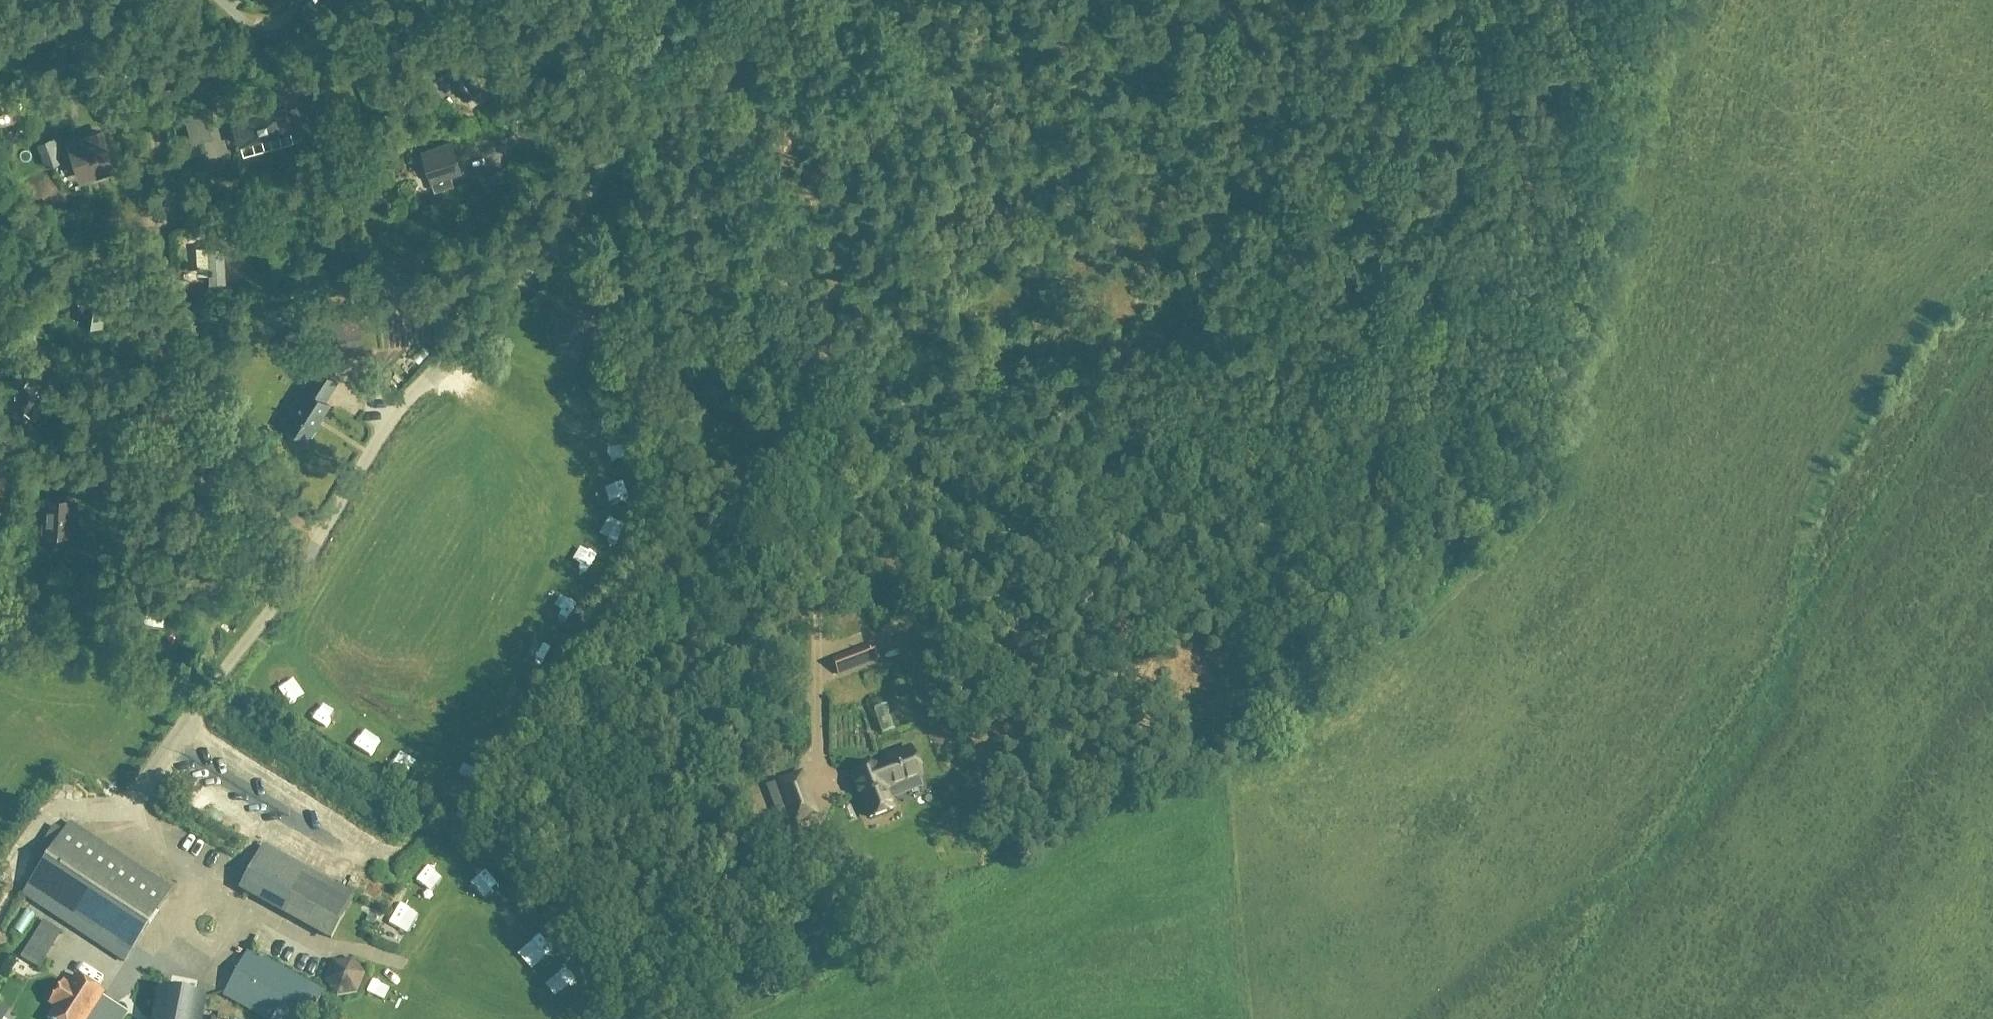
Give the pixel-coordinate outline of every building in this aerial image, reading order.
[(247,67),(243,59),(225,66),(228,74),(247,67)] [(458,93),(460,96),(462,95),(465,100),(478,90),(467,75),(471,72),(461,59),(437,77),(447,90),(454,85),(460,92),(458,93)] [(448,92),(437,80),(427,88),(437,100),(448,92)] [(284,110),(273,113),(271,107),(245,115),(247,120),(235,123),(241,143),(290,129),(284,110)] [(102,168),(114,164),(103,130),(66,141),(77,176),(85,173),(92,192),(108,187),(102,168)] [(64,161),(56,137),(37,143),(45,167),(64,161)] [(430,180),(459,171),(451,144),(421,153),(430,180)] [(205,149),(209,171),(231,167),(227,145),(205,149)] [(500,169),(486,174),(491,186),(505,182),(500,169)] [(221,247),(197,249),(199,274),(211,273),(212,282),(223,281),(221,247)] [(264,273),(248,275),(250,289),(266,287),(264,273)] [(82,301),(79,322),(101,326),(104,304),(97,303),(99,288),(81,285),(79,301),(82,301)] [(313,336),(314,357),(342,355),(340,334),(313,336)] [(64,362),(43,352),(40,359),(60,369),(64,362)] [(342,355),(314,357),(315,365),(336,378),(342,368),(342,355)] [(307,441),(331,403),(326,400),(339,380),(336,378),(315,365),(301,387),(303,388),(280,424),(307,441)] [(23,387),(3,412),(22,426),(29,417),(24,413),(42,390),(29,380),(23,387)] [(619,448),(613,456),(632,471),(638,464),(619,448)] [(73,536),(75,498),(43,496),(41,534),(73,536)] [(3,553),(12,557),(17,545),(8,541),(3,553)] [(838,673),(877,658),(872,643),(833,658),(838,673)] [(547,649),(537,666),(554,675),(563,658),(547,649)] [(882,732),(894,728),(887,705),(874,709),(882,732)] [(890,760),(852,775),(859,793),(861,792),(870,816),(893,807),(885,788),(920,775),(910,747),(888,755),(890,760)] [(817,814),(801,773),(779,782),(794,823),(817,814)] [(70,823),(22,895),(122,961),(169,889),(70,823)] [(239,887),(330,938),(353,897),(263,845),(239,887)] [(444,897),(454,885),(436,870),(426,882),(444,897)] [(497,875),(481,887),(495,906),(511,894),(497,875)] [(409,905),(394,923),(415,941),(430,923),(409,905)] [(566,922),(554,906),(541,916),(554,932),(557,929),(562,936),(570,929),(565,923),(566,922)] [(47,915),(25,954),(45,965),(67,927),(47,915)] [(535,952),(549,968),(564,955),(549,939),(535,952)] [(223,994),(268,1018),(307,1018),(323,990),(248,949),(223,994)] [(364,974),(351,957),(329,961),(323,982),(336,997),(356,994),(364,974)] [(47,1018),(85,1018),(102,993),(73,974),(70,980),(67,984),(62,981),(47,1003),(52,1007),(45,1018),(47,1018)] [(368,997),(381,1003),(391,982),(379,976),(368,997)] [(205,997),(159,988),(153,1018),(201,1018),(205,997)] [(100,1018),(123,1018),(127,1012),(111,1002),(100,1018)] [(596,1018),(615,1018),(609,1006),(593,1013),(596,1018)]
